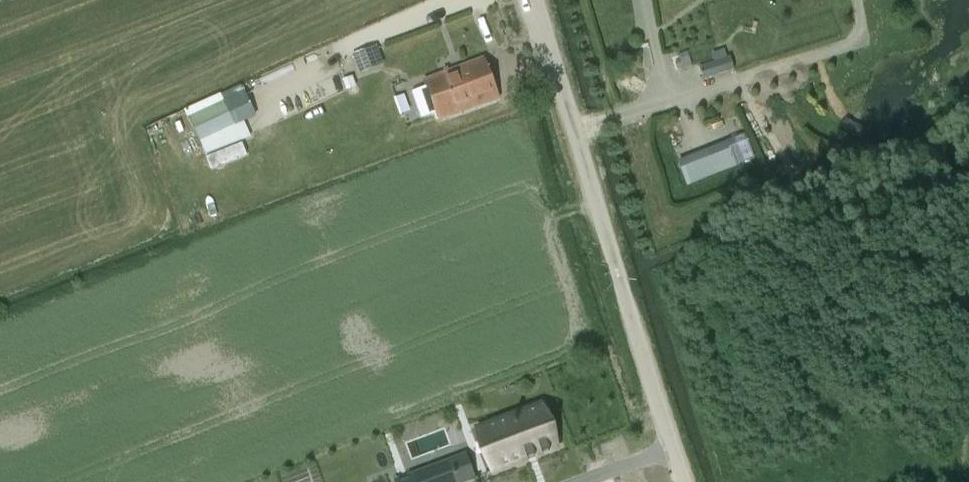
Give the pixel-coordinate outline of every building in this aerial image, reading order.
[(353,55),(357,66),(381,57),(376,46),(353,55)] [(730,56),(727,57),(700,66),(704,79),(734,69),(730,56)] [(427,86),(412,92),(420,113),(421,118),(436,113),(439,120),(498,98),(484,58),(424,79),(427,86)] [(352,76),(343,80),(346,89),(356,86),(352,76)] [(245,93),(190,118),(200,142),(256,116),(245,93)] [(736,160),(752,154),(743,132),(727,139),(736,160)] [(687,184),(736,165),(726,139),(677,159),(687,184)] [(540,405),(482,426),(494,457),(501,455),(505,467),(557,448),(540,405)] [(433,467),(439,481),(459,481),(460,481),(452,460),(433,467)]
